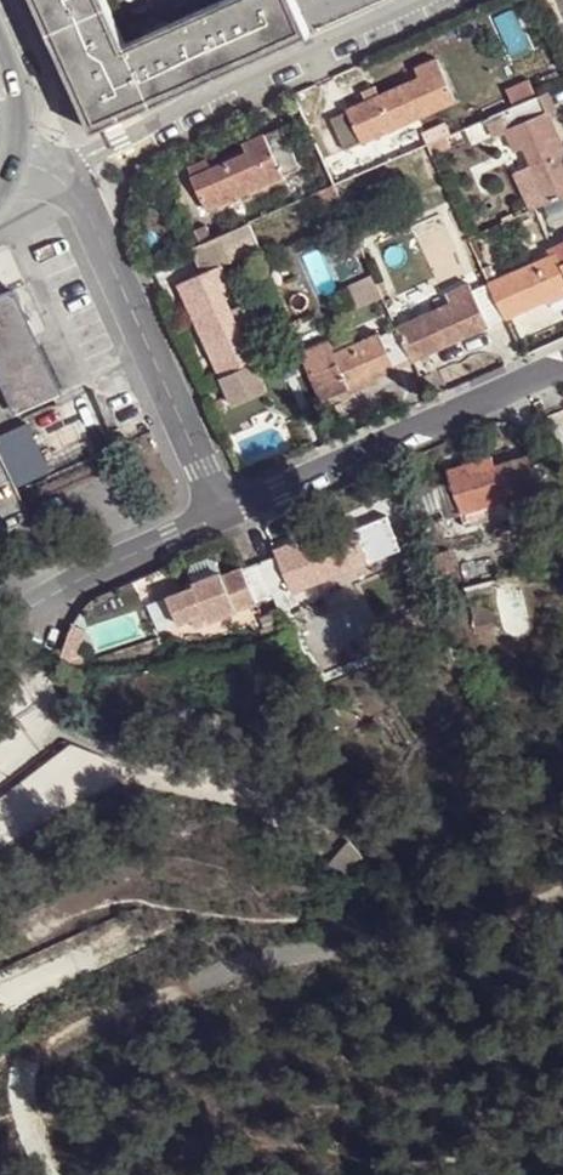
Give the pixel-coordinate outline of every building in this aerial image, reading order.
[(92,133),(311,35),(295,0),(225,0),(126,45),(106,0),(32,0),(92,133)] [(347,112),(331,119),(345,151),(455,99),(436,56),(414,67),(418,75),(347,109),(347,112)] [(484,118),(493,138),(505,134),(512,147),(522,143),(531,163),(515,170),(534,211),(562,197),(562,148),(547,113),(556,109),(547,89),(484,118)] [(199,167),(189,172),(206,212),(302,169),(282,127),(243,144),(246,152),(213,168),(210,162),(199,167)] [(192,246),(202,272),(257,251),(247,225),(192,246)] [(490,285),(506,319),(546,301),(548,305),(562,299),(562,245),(556,248),(559,254),(496,282),(490,285)] [(13,295),(0,264),(0,301),(13,295)] [(492,266),(482,270),(490,285),(496,282),(492,273),(494,271),(492,266)] [(224,267),(183,286),(232,397),(248,390),(264,383),(257,367),(268,361),(263,352),(270,349),(259,325),(243,333),(224,292),(234,288),(224,267)] [(451,305),(398,329),(399,332),(412,359),(413,361),(459,340),(506,319),(490,285),(474,292),(471,286),(448,297),(451,305)] [(0,301),(0,384),(14,416),(56,397),(13,295),(0,301)] [(412,359),(399,332),(381,340),(380,338),(335,359),(338,365),(314,376),(324,401),(348,389),(350,393),(364,387),(377,381),(376,377),(394,369),(394,367),(412,359)] [(434,491),(409,498),(415,522),(440,515),(443,524),(503,507),(506,523),(545,511),(531,460),(473,476),(470,468),(459,471),(447,474),(450,485),(434,491)] [(276,604),(282,620),(299,612),(294,598),(370,566),(356,534),(328,546),(301,558),(295,548),(273,559),(275,564),(262,569),(276,604)] [(200,593),(173,603),(185,631),(212,621),(216,629),(276,604),(262,569),(244,577),(242,574),(223,582),(222,581),(200,590),(200,593)]
